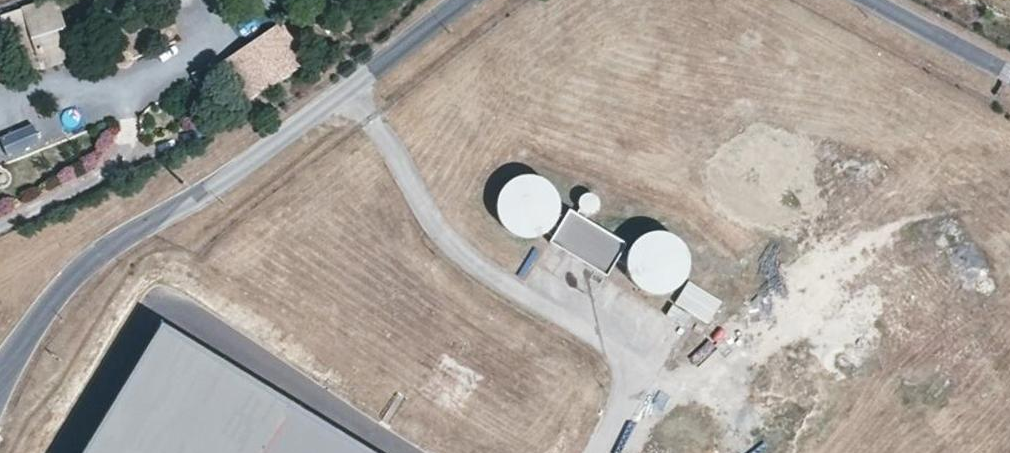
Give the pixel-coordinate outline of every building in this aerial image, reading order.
[(281,17),(220,59),(249,100),(310,58),(281,17)] [(208,61),(192,71),(204,92),(221,82),(208,61)] [(37,148),(28,117),(0,125),(0,135),(7,157),(37,148)] [(506,221),(513,228),(522,232),(531,233),(542,231),(551,226),(557,218),(561,208),(561,198),(558,188),(551,180),(542,174),(532,172),(521,173),(512,178),(505,185),(501,194),(499,204),(501,213),(506,221)] [(579,208),(598,210),(600,193),(581,190),(579,208)] [(570,208),(552,238),(607,272),(626,241),(570,208)] [(635,281),(642,287),(651,292),(661,293),(671,291),(680,285),(687,277),(690,268),(690,257),(687,247),(681,239),(672,233),(661,231),(651,232),(642,237),(634,245),(630,253),(629,263),(631,272),(635,281)] [(153,326),(76,452),(364,452),(153,326)] [(420,389),(459,413),(482,376),(443,352),(420,389)]
